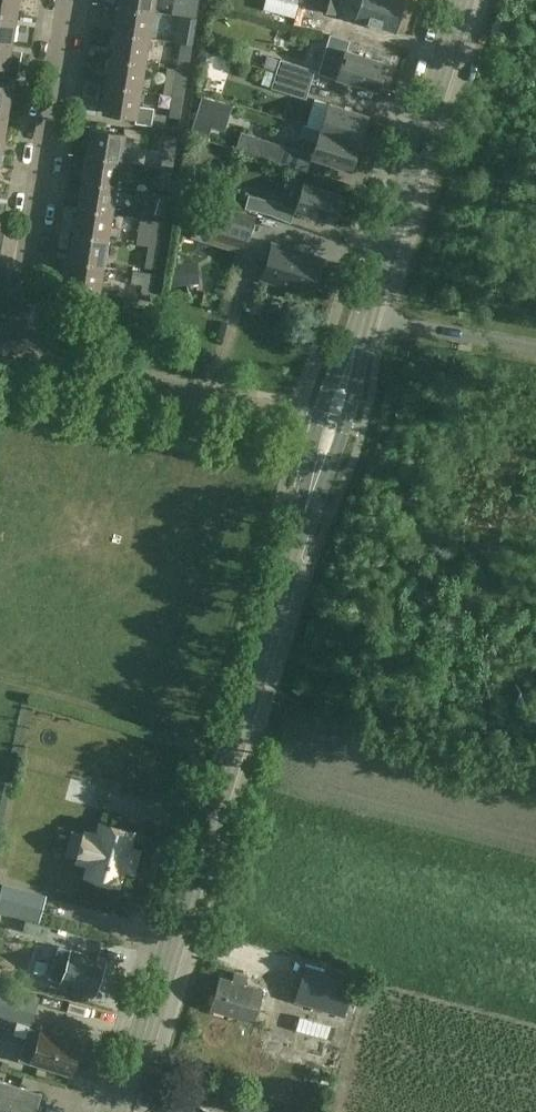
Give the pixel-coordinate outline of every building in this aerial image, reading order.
[(19,0),(0,0),(0,10),(17,13),(19,0)] [(155,0),(119,0),(118,7),(153,11),(155,0)] [(185,10),(196,12),(198,0),(187,0),(185,10)] [(333,14),(337,0),(301,0),(299,8),(277,2),(273,15),(297,21),(298,18),(316,23),(319,10),(333,14)] [(403,0),(349,0),(345,14),(356,17),(356,19),(394,30),(403,0)] [(114,33),(149,38),(153,11),(118,7),(114,33)] [(13,39),(17,13),(0,10),(0,37),(13,39)] [(185,16),(181,37),(192,39),(195,17),(185,16)] [(145,64),(149,38),(114,33),(110,59),(145,64)] [(13,39),(0,37),(0,66),(8,67),(13,39)] [(180,42),(177,63),(188,65),(191,43),(180,42)] [(214,53),(199,49),(197,63),(206,64),(212,60),(214,53)] [(384,62),(344,49),(336,77),(376,90),(377,85),(381,80),(381,72),(384,62)] [(315,69),(280,58),(275,72),(310,83),(315,69)] [(105,85),(141,90),(145,64),(110,59),(105,85)] [(176,68),(173,90),(184,91),(187,70),(176,68)] [(306,98),(310,83),(275,72),(271,87),(306,98)] [(8,112),(12,86),(0,84),(0,111),(8,112)] [(141,90),(105,85),(101,111),(136,117),(135,123),(151,125),(154,108),(138,105),(141,90)] [(172,94),(169,116),(179,117),(183,96),(172,94)] [(328,102),(319,129),(359,142),(362,132),(367,126),(366,119),(368,114),(328,102)] [(89,128),(85,155),(120,161),(124,133),(89,128)] [(356,152),(359,142),(319,129),(315,143),(305,139),(300,154),(351,169),(352,165),(356,159),(356,152)] [(236,147),(279,161),(284,146),(241,132),(236,147)] [(165,140),(161,162),(172,163),(175,142),(165,140)] [(85,155),(81,181),(116,187),(120,161),(85,155)] [(161,166),(157,188),(168,189),(171,168),(161,166)] [(81,181),(77,208),(112,213),(116,187),(81,181)] [(342,206),(342,198),(343,194),(303,182),(294,210),(334,222),(338,211),(342,206)] [(167,195),(157,193),(153,214),(164,216),(167,195)] [(275,201),(247,194),(244,208),(271,215),(275,201)] [(77,208),(73,233),(107,239),(112,213),(77,208)] [(209,250),(240,260),(253,220),(221,210),(209,250)] [(163,221),(152,219),(149,241),(159,242),(163,221)] [(73,233),(69,258),(103,265),(107,239),(73,233)] [(260,280),(312,296),(322,262),(291,252),(292,247),(272,241),(260,280)] [(155,269),(159,248),(148,246),(145,267),(155,269)] [(64,287),(99,292),(103,265),(69,258),(64,287)] [(141,293),(152,294),(154,274),(144,272),(141,293)] [(253,313),(256,275),(231,273),(229,311),(253,313)] [(99,834),(86,830),(77,859),(90,863),(86,875),(118,885),(134,832),(102,822),(99,834)] [(3,883),(0,894),(0,910),(40,921),(47,895),(3,883)] [(72,949),(62,980),(96,990),(104,963),(85,957),(86,953),(72,949)] [(294,998),(343,1013),(353,980),(305,964),(294,998)] [(263,990),(221,977),(211,1008),(253,1021),(263,990)] [(0,984),(0,1016),(32,1025),(41,997),(0,984)] [(66,993),(59,1009),(78,1017),(85,1001),(66,993)] [(270,993),(265,1010),(301,1020),(305,1003),(270,993)] [(286,1025),(282,1038),(321,1049),(324,1036),(286,1025)] [(80,1042),(42,1031),(42,1032),(29,1028),(24,1045),(36,1049),(32,1063),(47,1068),(48,1065),(71,1072),(80,1042)] [(12,1111),(20,1085),(0,1079),(0,1111),(17,1111),(12,1111)]
